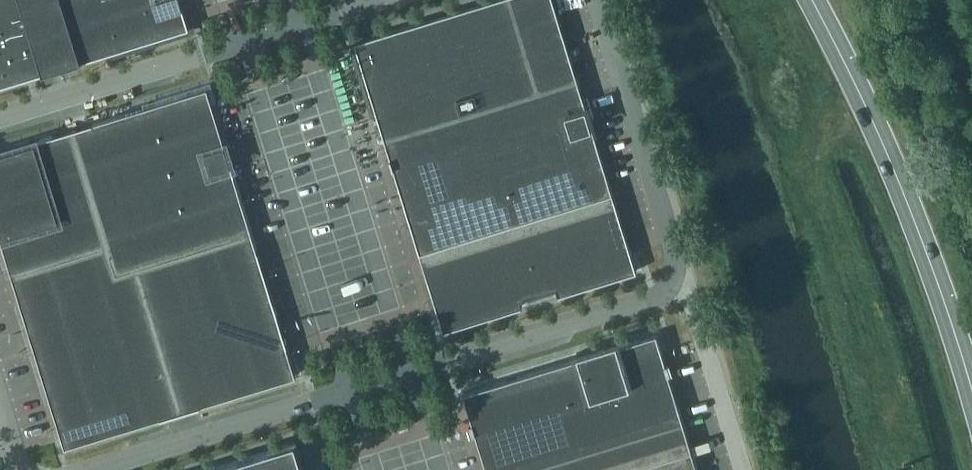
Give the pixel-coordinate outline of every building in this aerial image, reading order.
[(42,72),(20,0),(0,0),(0,85),(42,72)] [(42,72),(188,27),(182,7),(177,8),(175,0),(20,0),(42,72)] [(384,137),(577,77),(554,0),(488,0),(354,41),(384,137)] [(384,137),(419,251),(612,191),(577,77),(384,137)] [(296,375),(207,86),(0,150),(0,238),(64,446),(296,375)] [(636,270),(612,191),(419,251),(443,329),(522,305),(520,298),(556,287),(558,294),(636,270)] [(486,469),(625,469),(692,450),(656,333),(618,344),(617,340),(576,353),(577,357),(463,392),(486,469)] [(354,340),(356,347),(364,344),(362,337),(354,340)] [(295,440),(198,469),(304,469),(295,440)] [(692,450),(625,469),(698,469),(692,450)]
